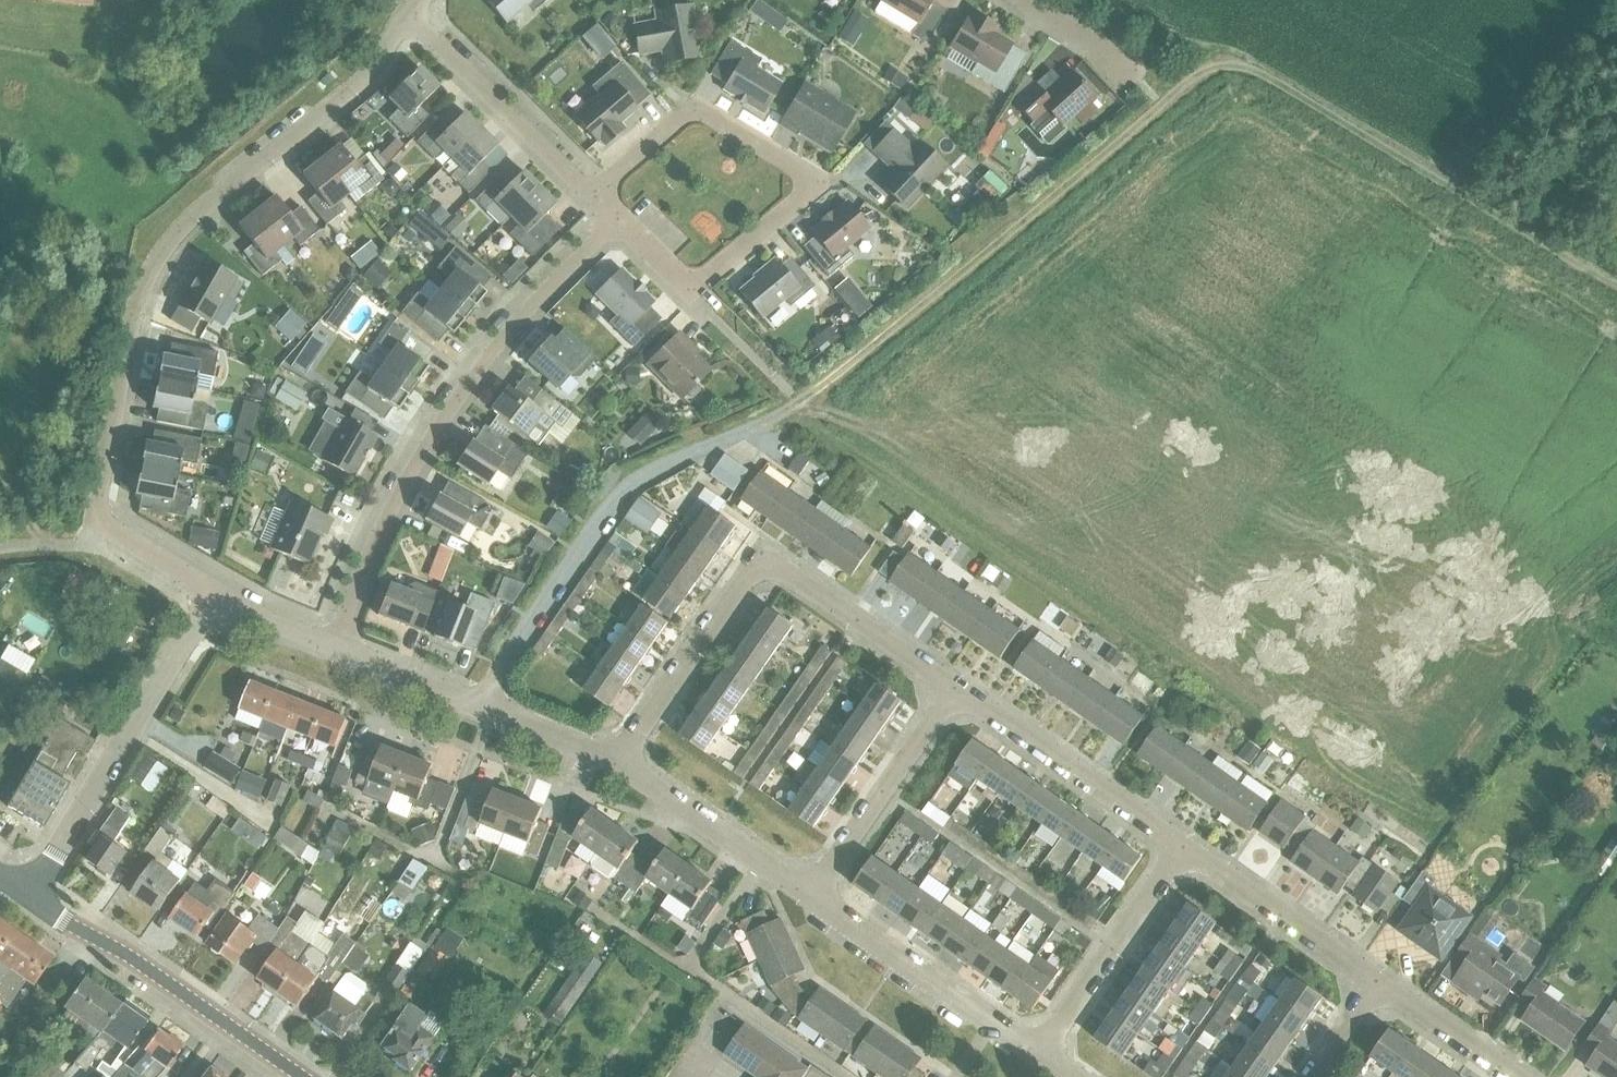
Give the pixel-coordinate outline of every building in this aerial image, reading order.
[(507,23),(529,4),(535,11),(548,0),(488,0),(507,23)] [(792,16),(770,0),(758,0),(754,6),(784,27),(792,16)] [(881,1),(874,12),(927,44),(947,10),(933,2),(934,0),(879,0),(881,1)] [(662,47),(665,63),(700,57),(691,6),(656,12),(658,22),(635,26),(640,54),(654,51),(654,48),(662,47)] [(950,48),(977,64),(971,73),(1004,93),(1027,55),(1011,45),(1012,43),(994,32),(997,27),(974,13),(970,18),(968,17),(950,48)] [(585,35),(599,51),(601,50),(610,60),(621,50),(598,24),(585,35)] [(757,68),(762,59),(731,40),(710,74),(727,85),(723,90),(736,98),(735,99),(745,105),(746,104),(763,114),(782,83),(757,68)] [(650,96),(621,62),(592,87),(599,95),(575,115),(598,143),(600,141),(604,146),(625,128),(621,123),(638,109),(636,107),(650,96)] [(388,119),(407,138),(429,116),(419,107),(439,87),(419,67),(388,98),(399,109),(388,119)] [(1015,103),(1034,123),(1030,126),(1044,142),(1051,142),(1066,129),(1062,126),(1095,96),(1072,72),(1046,96),(1035,84),(1015,103)] [(808,137),(832,151),(854,114),(831,100),(830,102),(820,96),(821,94),(804,84),(780,124),(797,134),(800,129),(809,135),(808,137)] [(581,85),(566,94),(576,110),(591,101),(581,85)] [(893,108),(909,119),(916,109),(900,98),(893,108)] [(444,150),(452,159),(481,129),(465,112),(448,129),(438,120),(417,142),(435,159),(444,150)] [(1005,128),(996,122),(977,153),(986,159),(1005,128)] [(481,129),(452,159),(443,167),(469,193),(490,172),(481,163),(498,145),(481,129)] [(880,183),(907,208),(945,166),(919,142),(913,149),(894,131),(874,152),(887,164),(889,162),(895,167),(880,183)] [(403,135),(382,148),(406,189),(416,183),(399,153),(410,147),(403,135)] [(340,145),(322,160),(349,194),(355,202),(384,179),(365,155),(355,164),(340,145)] [(349,194),(322,160),(303,174),(318,193),(308,201),(327,225),(346,209),(340,201),(349,194)] [(985,178),(1005,190),(1011,180),(991,168),(985,178)] [(502,209),(510,217),(540,187),(523,171),(506,188),(497,179),(476,200),(493,218),(502,209)] [(518,225),(509,234),(532,257),(560,229),(546,215),(557,204),(540,187),(510,217),(518,225)] [(411,220),(444,249),(458,232),(464,237),(474,226),(436,192),(411,220)] [(276,196),(257,211),(285,245),(294,238),(300,246),(320,230),(301,206),(291,215),(276,196)] [(870,229),(847,202),(832,214),(830,213),(821,220),(823,221),(811,231),(815,236),(803,246),(828,277),(854,256),(847,248),(870,229)] [(285,245),(257,211),(239,225),(254,244),(243,252),(262,276),(282,260),(287,266),(296,259),(285,245)] [(451,277),(440,290),(469,313),(474,307),(475,308),(487,293),(482,289),(492,277),(455,247),(439,267),(451,277)] [(791,306),(815,286),(790,257),(780,265),(775,259),(761,270),(762,272),(740,290),(763,318),(785,299),(791,306)] [(384,258),(370,271),(382,284),(396,271),(384,258)] [(244,283),(204,260),(171,320),(192,332),(200,318),(209,323),(224,296),(234,302),(244,283)] [(621,269),(596,295),(617,315),(609,323),(634,347),(662,319),(649,306),(654,302),(643,291),(645,290),(637,282),(635,283),(621,269)] [(330,321),(349,330),(368,291),(350,282),(330,321)] [(469,313),(440,290),(430,303),(418,293),(401,313),(438,343),(448,331),(453,335),(465,320),(464,319),(469,313)] [(286,310),(279,329),(302,337),(308,317),(286,310)] [(392,353),(382,367),(413,388),(417,381),(418,382),(429,367),(424,363),(433,350),(393,323),(379,344),(392,353)] [(544,343),(528,362),(558,388),(570,375),(573,378),(579,377),(596,358),(564,329),(548,347),(544,343)] [(689,349),(692,346),(679,333),(647,364),(682,398),(686,395),(689,398),(693,398),(700,391),(700,387),(697,384),(710,370),(689,349)] [(160,373),(159,381),(195,388),(195,389),(210,392),(218,352),(171,343),(169,356),(162,355),(159,373),(160,373)] [(413,388),(382,367),(373,380),(360,371),(345,393),(384,420),(393,407),(398,411),(409,395),(408,395),(413,388)] [(269,393),(276,397),(295,408),(310,383),(291,372),(285,382),(278,378),(269,393)] [(195,388),(159,381),(157,390),(156,389),(152,408),(159,409),(156,422),(203,431),(208,405),(192,402),(195,389),(195,388)] [(509,387),(492,409),(526,436),(535,424),(547,433),(555,423),(562,428),(573,414),(541,390),(531,404),(509,387)] [(631,426),(649,442),(669,421),(652,404),(631,426)] [(325,421),(309,450),(324,458),(323,460),(353,478),(377,436),(346,419),(346,420),(333,413),(328,422),(325,421)] [(607,444),(620,458),(642,439),(629,424),(607,444)] [(456,464),(488,485),(498,470),(511,479),(528,453),(484,425),(469,449),(467,447),(456,464)] [(143,460),(142,468),(178,475),(181,462),(196,465),(201,439),(154,430),(152,443),(146,442),(142,460),(143,460)] [(239,431),(235,463),(247,465),(251,433),(239,431)] [(711,475),(735,491),(749,471),(725,455),(711,475)] [(178,475),(142,468),(140,476),(139,476),(135,494),(142,496),(139,508),(186,517),(191,492),(175,489),(178,475)] [(742,500),(770,519),(789,491),(762,471),(742,500)] [(662,490),(671,497),(678,487),(669,481),(662,490)] [(425,519),(458,538),(467,522),(480,530),(493,507),(448,482),(437,503),(434,502),(425,519)] [(770,519),(798,538),(817,510),(789,491),(770,519)] [(682,522),(685,525),(720,550),(736,526),(698,499),(682,522)] [(270,549),(308,565),(322,533),(326,535),(333,519),(291,500),(270,549)] [(639,500),(626,518),(648,533),(661,515),(639,500)] [(798,538),(825,557),(844,528),(817,510),(798,538)] [(618,529),(627,535),(634,524),(626,518),(618,529)] [(893,541),(903,548),(915,531),(909,527),(911,524),(907,521),(893,541)] [(720,550),(685,525),(680,533),(680,537),(686,541),(677,554),(704,572),(720,550)] [(844,528),(825,557),(852,576),(877,540),(873,537),(868,545),(844,528)] [(611,541),(631,556),(638,547),(617,532),(611,541)] [(449,578),(460,545),(444,539),(432,572),(449,578)] [(602,552),(610,558),(618,547),(609,541),(602,552)] [(890,582),(918,601),(938,572),(910,553),(890,582)] [(677,554),(661,576),(688,595),(704,572),(677,554)] [(576,589),(585,595),(600,574),(591,568),(576,589)] [(688,595),(661,576),(660,578),(649,570),(634,591),(645,599),(644,600),(671,619),(688,595)] [(938,572),(918,601),(946,620),(965,591),(938,572)] [(390,584),(378,615),(409,627),(409,626),(422,632),(438,591),(415,583),(409,585),(407,591),(390,584)] [(571,616),(585,595),(576,589),(562,609),(571,616)] [(946,620),(973,639),(992,610),(965,591),(946,620)] [(434,637),(453,644),(454,642),(476,650),(495,603),(470,593),(465,608),(448,601),(434,637)] [(644,605),(629,626),(654,643),(668,623),(644,605)] [(769,608),(754,629),(779,647),(794,625),(769,608)] [(571,616),(562,609),(547,631),(555,637),(571,616)] [(992,610),(973,639),(1000,657),(1020,629),(992,610)] [(1060,628),(1072,638),(1081,626),(1068,616),(1060,628)] [(629,626),(614,647),(639,664),(654,643),(629,626)] [(754,629),(739,650),(764,668),(779,647),(754,629)] [(555,637),(547,631),(531,653),(540,659),(555,637)] [(1014,668),(1042,687),(1062,659),(1034,640),(1014,668)] [(12,699),(26,675),(35,661),(27,657),(8,645),(0,659),(0,692),(12,699)] [(808,667),(817,673),(832,652),(823,646),(808,667)] [(614,647),(600,668),(624,685),(639,664),(614,647)] [(739,650),(725,671),(749,689),(764,668),(739,650)] [(839,657),(824,678),(833,684),(848,663),(839,657)] [(1042,687),(1069,706),(1089,678),(1062,659),(1042,687)] [(802,694),(817,673),(808,667),(793,688),(802,694)] [(624,685),(600,668),(584,689),(609,707),(624,685)] [(725,671),(710,692),(735,709),(749,689),(725,671)] [(819,705),(833,684),(824,678),(810,699),(819,705)] [(1069,706),(1097,725),(1116,696),(1089,678),(1069,706)] [(241,709),(265,719),(276,691),(252,682),(241,709)] [(877,683),(862,705),(887,722),(902,701),(877,683)] [(802,694),(793,688),(779,709),(788,715),(802,694)] [(276,691),(265,719),(279,724),(274,737),(284,741),(289,728),(300,701),(276,691)] [(710,692),(695,713),(720,730),(735,709),(710,692)] [(1116,696),(1097,725),(1124,744),(1144,716),(1116,696)] [(810,699),(795,720),(804,726),(819,705),(810,699)] [(289,728),(312,737),(323,710),(300,701),(289,728)] [(862,705),(848,725),(872,743),(887,722),(862,705)] [(788,715),(779,709),(764,730),(773,736),(788,715)] [(323,710),(312,737),(337,747),(348,720),(323,710)] [(720,730),(695,713),(680,735),(705,752),(720,730)] [(87,753),(95,740),(53,715),(41,734),(47,738),(7,805),(19,812),(39,824),(44,827),(48,820),(70,784),(60,778),(63,772),(78,748),(87,753)] [(795,720),(780,741),(789,747),(804,726),(795,720)] [(848,725),(833,746),(858,764),(872,743),(848,725)] [(1138,755),(1166,774),(1186,745),(1158,726),(1138,755)] [(773,736),(764,730),(750,751),(759,757),(773,736)] [(241,742),(253,748),(257,737),(245,732),(241,742)] [(257,737),(253,748),(266,753),(270,743),(257,737)] [(807,760),(818,768),(843,785),(858,764),(833,746),(822,739),(807,760)] [(956,764),(978,779),(995,754),(974,739),(956,764)] [(780,741),(766,762),(775,768),(789,747),(780,741)] [(378,784),(394,791),(408,754),(383,745),(379,757),(367,753),(356,782),(376,790),(378,784)] [(1166,774),(1193,793),(1213,764),(1186,745),(1166,774)] [(288,761),(301,766),(305,756),(291,751),(288,761)] [(759,757),(750,751),(735,772),(744,779),(759,757)] [(148,754),(131,777),(154,794),(171,770),(148,754)] [(207,767),(233,783),(241,770),(215,754),(207,767)] [(408,754),(394,791),(411,797),(408,803),(428,810),(433,799),(449,806),(456,788),(428,777),(433,764),(408,754)] [(978,779),(999,794),(1016,768),(995,754),(978,779)] [(305,756),(301,766),(314,771),(318,761),(305,756)] [(1293,782),(1326,799),(1339,774),(1306,757),(1293,782)] [(350,783),(354,763),(343,760),(338,781),(350,783)] [(766,762),(751,783),(760,790),(775,768),(766,762)] [(1193,793),(1221,812),(1240,783),(1213,764),(1193,793)] [(818,768),(803,789),(829,806),(843,785),(818,768)] [(999,794),(1020,808),(1037,783),(1016,768),(999,794)] [(1240,783),(1221,812),(1248,831),(1267,802),(1273,792),(1247,774),(1240,783)] [(290,784),(276,778),(267,799),(282,806),(290,784)] [(334,782),(326,800),(327,800),(337,805),(345,787),(334,782)] [(1020,808),(1041,823),(1058,798),(1037,783),(1020,808)] [(829,806),(803,789),(789,810),(814,827),(829,806)] [(502,846),(506,833),(519,799),(494,790),(490,802),(477,797),(465,827),(479,832),(477,836),(502,846)] [(1041,823),(1062,837),(1079,812),(1058,798),(1041,823)] [(519,799),(506,833),(529,842),(526,850),(538,855),(550,825),(537,820),(542,808),(519,799)] [(1287,844),(1292,848),(1312,821),(1282,800),(1260,831),(1284,848),(1287,844)] [(944,826),(951,817),(929,802),(923,811),(944,826)] [(121,831),(131,817),(118,808),(108,823),(107,822),(92,843),(97,847),(88,859),(111,875),(128,851),(115,842),(122,832),(121,831)] [(579,818),(572,836),(582,843),(577,850),(591,860),(596,853),(616,825),(593,809),(588,816),(581,813),(579,818)] [(1062,837),(1083,852),(1100,827),(1079,812),(1062,837)] [(1369,834),(1376,822),(1363,813),(1355,825),(1369,834)] [(951,817),(944,826),(966,841),(972,832),(951,817)] [(922,836),(929,826),(918,819),(911,829),(922,836)] [(1291,861),(1315,877),(1337,846),(1314,830),(1318,825),(1312,821),(1292,848),(1297,851),(1291,861)] [(596,853),(591,860),(592,866),(609,878),(615,877),(626,885),(643,860),(632,853),(640,842),(616,825),(596,853)] [(929,826),(922,836),(933,843),(939,834),(929,826)] [(134,891),(159,909),(180,880),(167,871),(175,860),(163,852),(175,835),(163,827),(147,849),(158,857),(134,891)] [(320,851),(306,842),(284,827),(275,839),(314,865),(320,851)] [(1083,852),(1104,866),(1121,841),(1100,827),(1083,852)] [(456,829),(451,841),(462,845),(466,833),(456,829)] [(972,832),(966,841),(987,856),(993,847),(972,832)] [(557,836),(546,864),(559,869),(570,841),(557,836)] [(1121,841),(1104,866),(1125,881),(1143,856),(1121,841)] [(1345,884),(1350,888),(1369,860),(1363,856),(1359,862),(1337,846),(1315,877),(1339,894),(1345,884)] [(993,847),(987,856),(1008,870),(1014,861),(993,847)] [(647,877),(670,893),(689,866),(666,850),(653,868),(643,860),(626,885),(637,893),(647,877)] [(967,867),(973,857),(963,850),(956,859),(967,867)] [(1432,863),(1438,875),(1452,868),(1446,856),(1432,863)] [(855,885),(878,901),(897,873),(874,857),(855,885)] [(973,857),(967,867),(977,874),(984,864),(973,857)] [(415,859),(407,871),(399,882),(413,891),(429,868),(415,859)] [(1369,860),(1350,888),(1356,891),(1353,895),(1377,912),(1399,881),(1369,860)] [(1014,861),(1008,870),(1029,885),(1035,876),(1014,861)] [(699,925),(707,914),(714,919),(723,906),(716,901),(706,893),(713,882),(689,866),(670,893),(694,910),(688,918),(699,925)] [(1401,929),(1442,958),(1471,917),(1431,889),(1437,880),(1424,871),(1405,897),(1418,906),(1401,929)] [(878,901),(900,916),(919,888),(897,873),(878,901)] [(1029,885),(1050,899),(1056,890),(1035,876),(1029,885)] [(188,894),(171,918),(198,936),(206,925),(211,928),(236,893),(216,879),(208,892),(196,883),(188,894)] [(1011,898),(1018,888),(1007,881),(1000,890),(1011,898)] [(900,916),(922,932),(941,904),(919,888),(900,916)] [(1028,895),(1018,888),(1011,898),(1022,905),(1028,895)] [(1056,890),(1050,899),(1071,914),(1077,905),(1056,890)] [(581,891),(573,902),(585,910),(593,900),(581,891)] [(1040,903),(1033,913),(1045,921),(1055,928),(1062,919),(1051,911),(1040,903)] [(922,932),(944,947),(964,919),(941,904),(922,932)] [(1190,904),(1174,926),(1202,945),(1217,923),(1190,904)] [(1077,905),(1071,914),(1092,929),(1098,920),(1077,905)] [(278,950),(259,979),(263,982),(263,986),(276,995),(319,932),(325,922),(308,910),(298,923),(289,916),(280,929),(269,944),(278,950)] [(760,960),(794,944),(781,918),(771,923),(765,910),(741,921),(760,960)] [(266,950),(269,944),(280,929),(260,915),(250,929),(229,915),(209,944),(236,963),(247,946),(251,949),(255,942),(266,950)] [(14,929),(0,919),(0,940),(4,942),(14,929)] [(944,947),(966,962),(986,934),(964,919),(944,947)] [(1062,919),(1055,928),(1066,936),(1073,926),(1062,919)] [(1174,926),(1158,948),(1186,968),(1202,945),(1174,926)] [(12,970),(35,944),(14,929),(4,942),(0,940),(0,962),(12,970)] [(319,932),(276,995),(289,1004),(293,1002),(297,1006),(319,974),(330,982),(357,943),(344,934),(337,944),(319,932)] [(966,962),(989,978),(1008,950),(986,934),(966,962)] [(1472,934),(1455,958),(1466,965),(1459,975),(1502,1005),(1522,977),(1527,980),(1536,967),(1516,954),(1507,966),(1499,961),(1503,956),(1472,934)] [(417,936),(398,964),(380,992),(392,1000),(429,944),(417,936)] [(989,978),(1011,993),(1037,956),(1015,940),(1008,950),(989,978)] [(686,942),(674,945),(676,958),(689,955),(686,942)] [(12,970),(25,979),(33,985),(53,957),(35,944),(12,970)] [(794,944),(760,960),(774,990),(785,1003),(802,988),(796,981),(798,980),(796,975),(806,970),(794,944)] [(434,946),(417,970),(431,980),(448,956),(434,946)] [(1158,948),(1143,970),(1171,989),(1186,968),(1158,948)] [(1230,950),(1222,960),(1237,970),(1244,960),(1230,950)] [(587,953),(548,1008),(565,1019),(603,964),(587,953)] [(1037,956),(1011,993),(1034,1009),(1060,971),(1038,955),(1037,956)] [(557,956),(552,964),(563,972),(568,964),(557,956)] [(1237,970),(1222,960),(1222,961),(1221,961),(1214,970),(1230,981),(1237,970)] [(0,962),(0,984),(12,970),(0,962)] [(1252,964),(1244,975),(1254,982),(1261,971),(1252,964)] [(0,984),(0,1003),(5,1007),(18,988),(25,979),(12,970),(0,984)] [(1143,970),(1128,992),(1155,1012),(1171,989),(1143,970)] [(333,991),(315,1018),(343,1037),(352,1024),(357,1027),(366,1015),(365,1014),(373,1002),(364,995),(366,993),(368,989),(367,984),(352,973),(347,974),(345,978),(334,992),(333,991)] [(1254,982),(1244,975),(1237,986),(1246,992),(1254,982)] [(78,1029),(94,1041),(102,1031),(121,1004),(84,978),(64,1006),(67,1009),(61,1017),(78,1029)] [(1297,978),(1281,1001),(1307,1020),(1323,997),(1297,978)] [(1523,1021),(1566,1050),(1586,1021),(1544,992),(1547,987),(1536,979),(1520,1002),(1531,1010),(1523,1021)] [(798,1017),(823,1035),(844,1004),(821,988),(815,997),(810,993),(808,996),(802,988),(785,1003),(798,1017)] [(1128,992),(1112,1014),(1140,1034),(1155,1012),(1128,992)] [(1307,1020),(1281,1001),(1272,995),(1257,1017),(1265,1023),(1292,1042),(1307,1020)] [(1204,997),(1196,1007),(1206,1014),(1214,1004),(1204,997)] [(1601,1025),(1601,1024),(1585,1047),(1595,1055),(1588,1066),(1604,1076),(1616,1076),(1616,1043),(1608,1037),(1616,1025),(1616,1003),(1616,1002),(1601,1025)] [(102,1031),(94,1041),(84,1052),(74,1063),(86,1072),(94,1058),(110,1036),(124,1046),(127,1048),(144,1024),(145,1022),(142,1020),(144,1016),(134,1009),(132,1012),(121,1004),(102,1031)] [(433,1011),(428,1017),(411,1004),(383,1044),(397,1055),(395,1058),(411,1070),(427,1048),(431,1050),(439,1040),(434,1037),(446,1020),(433,1011)] [(844,1004),(823,1035),(850,1054),(865,1033),(860,1030),(867,1020),(844,1004)] [(1206,1014),(1196,1007),(1189,1018),(1199,1025),(1206,1014)] [(1221,1009),(1213,1019),(1223,1026),(1231,1032),(1235,1026),(1230,1015),(1221,1009)] [(1140,1034),(1112,1014),(1096,1037),(1124,1057),(1140,1034)] [(1223,1026),(1213,1019),(1206,1030),(1216,1037),(1223,1026)] [(1176,1037),(1166,1052),(1175,1059),(1183,1048),(1190,1037),(1168,1022),(1164,1029),(1176,1037)] [(1265,1023),(1250,1045),(1276,1064),(1292,1042),(1265,1023)] [(90,1076),(112,1076),(138,1047),(142,1050),(154,1032),(144,1024),(127,1048),(124,1046),(109,1068),(103,1062),(90,1076)] [(809,1069),(745,1024),(724,1054),(757,1076),(803,1076),(809,1069)] [(850,1054),(878,1073),(900,1042),(877,1026),(870,1037),(865,1033),(850,1054)] [(1372,1056),(1394,1072),(1414,1044),(1391,1029),(1372,1056)] [(112,1076),(141,1076),(138,1075),(153,1058),(166,1067),(181,1046),(177,1044),(180,1041),(170,1033),(167,1037),(157,1030),(143,1051),(142,1050),(138,1047),(112,1076)] [(878,1073),(883,1076),(928,1076),(915,1069),(923,1058),(900,1042),(878,1073)] [(1401,1076),(1424,1076),(1436,1060),(1414,1044),(1394,1072),(1401,1076)] [(1234,1067),(1248,1076),(1267,1076),(1276,1064),(1250,1045),(1234,1067)] [(1175,1059),(1166,1052),(1158,1063),(1168,1069),(1175,1059)] [(1190,1053),(1182,1064),(1192,1071),(1200,1060),(1190,1053)] [(68,1070),(55,1059),(44,1072),(39,1067),(30,1076),(62,1076),(68,1070)] [(1458,1075),(1436,1060),(1424,1076),(1457,1076),(1458,1075)] [(1182,1064),(1175,1074),(1179,1076),(1188,1076),(1192,1071),(1182,1064)] [(221,1075),(223,1073),(215,1066),(213,1069),(209,1066),(201,1076),(224,1076),(221,1075)] [(1227,1076),(1248,1076),(1234,1067),(1227,1076)]
